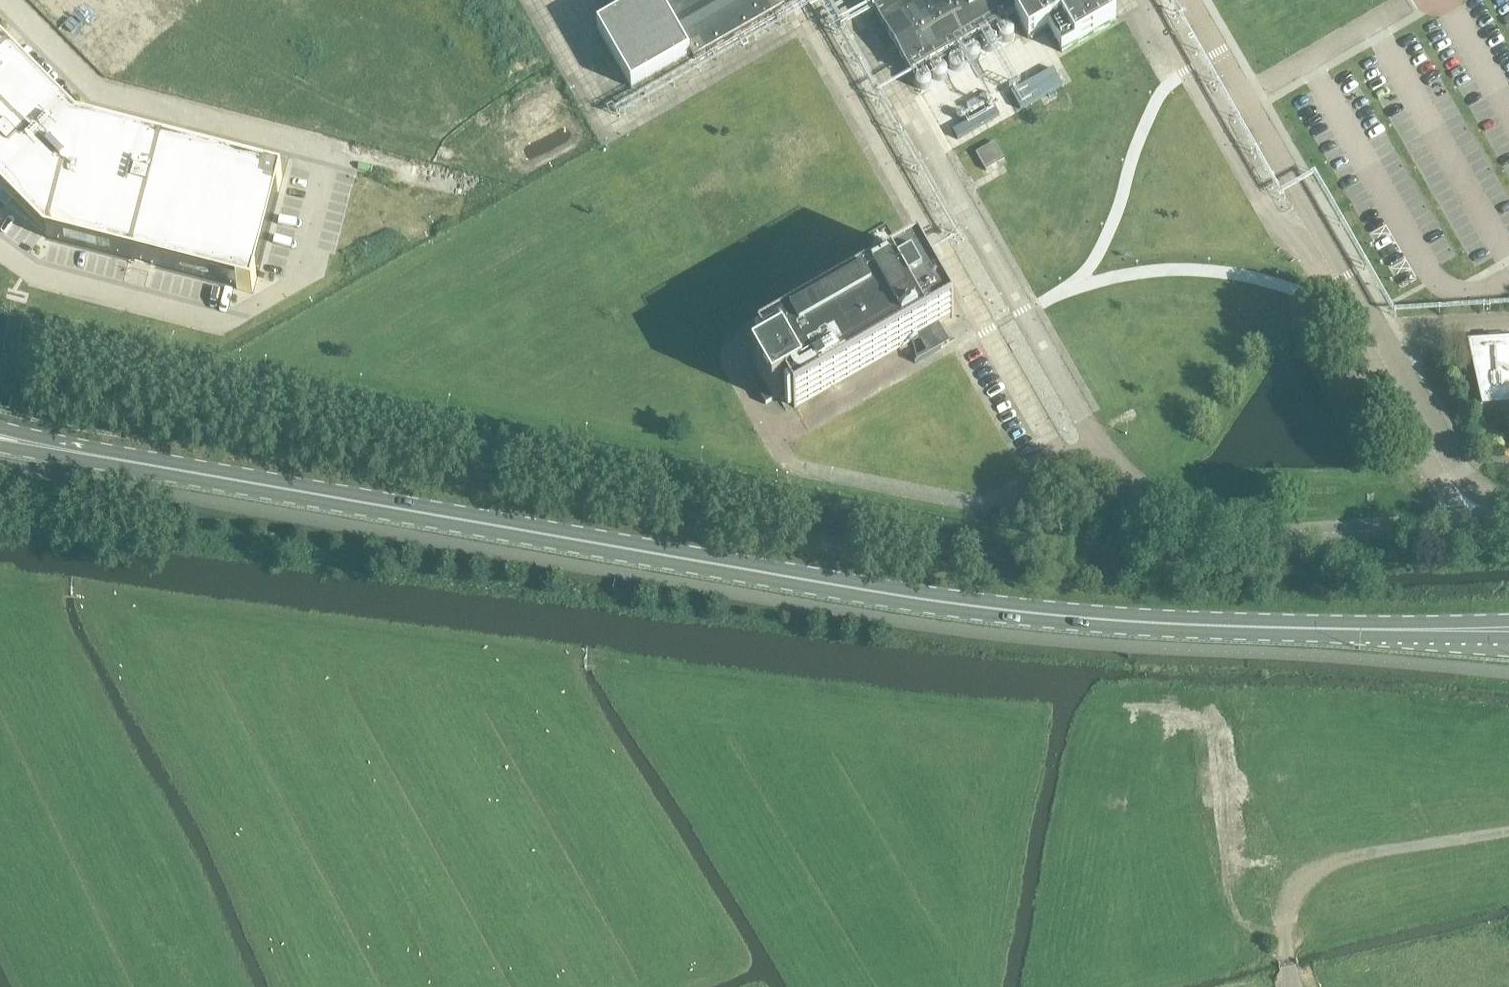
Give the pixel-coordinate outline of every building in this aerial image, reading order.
[(597,27),(631,88),(691,54),(694,59),(782,9),(777,0),(645,0),(597,27)] [(870,3),(911,73),(1015,14),(1029,39),(1048,28),(1062,52),(1115,21),(1103,0),(875,0),(870,3)] [(2,189),(9,196),(48,235),(47,239),(129,260),(134,261),(150,265),(156,267),(237,288),(237,289),(253,293),(257,277),(255,277),(277,193),(278,193),(282,178),(267,174),(266,175),(262,174),(185,154),(179,152),(164,148),(158,147),(78,126),(72,120),(11,58),(7,54),(0,47),(0,187),(2,189)] [(957,139),(999,115),(995,107),(953,131),(957,139)] [(978,151),(987,169),(1007,159),(998,140),(978,151)] [(904,262),(903,263),(890,270),(891,272),(761,346),(761,345),(759,346),(766,358),(753,366),(773,401),(786,393),(794,408),(796,407),(796,406),(912,340),(918,336),(951,317),(951,318),(953,317),(918,256),(905,263),(904,262)] [(1468,342),(1482,407),(1508,405),(1508,340),(1500,340),(1500,336),(1488,337),(1489,341),(1468,342)]
